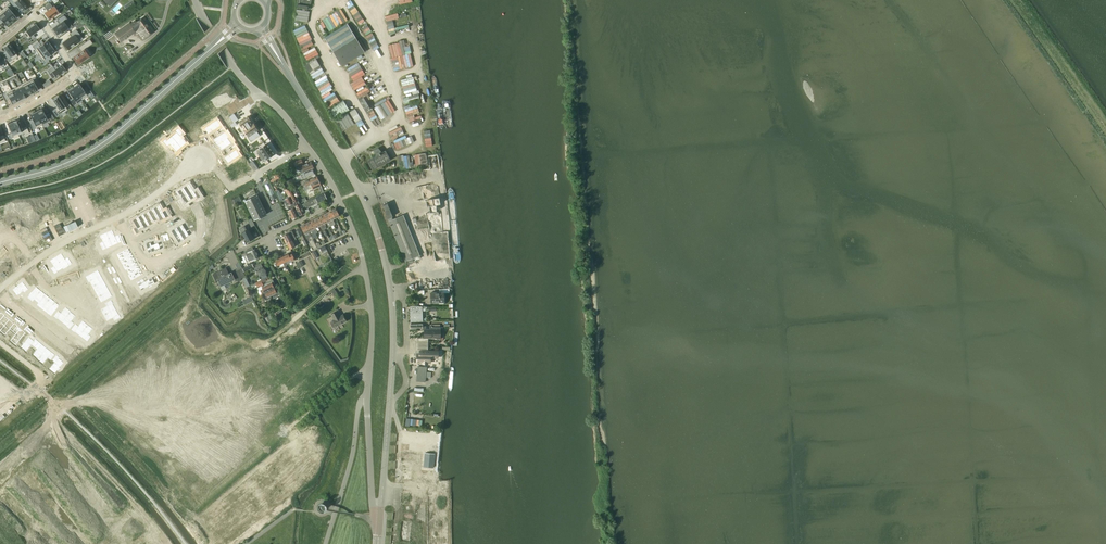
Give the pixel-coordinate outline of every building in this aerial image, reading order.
[(9,2),(14,8),(17,5),(22,12),(27,7),(26,6),(27,5),(24,2),(24,3),(21,0),(11,0),(9,2)] [(44,13),(49,20),(50,20),(49,20),(59,13),(54,6),(53,7),(50,3),(44,7),(46,10),(47,10),(48,11),(45,13),(44,13)] [(9,4),(2,10),(11,21),(16,17),(11,11),(14,9),(9,4)] [(1,20),(6,26),(6,25),(7,25),(10,23),(10,22),(11,21),(2,10),(1,9),(0,10),(0,20),(1,20)] [(60,23),(53,28),(55,31),(56,32),(58,34),(61,31),(62,32),(68,28),(66,26),(68,24),(64,19),(66,18),(63,15),(58,19),(60,23)] [(143,17),(135,23),(140,30),(138,31),(141,35),(142,34),(145,37),(154,31),(143,17)] [(25,31),(23,33),(29,41),(35,37),(33,34),(39,29),(40,29),(36,23),(35,24),(34,25),(33,24),(30,26),(31,27),(26,31),(25,31)] [(130,24),(114,34),(120,42),(135,32),(135,31),(130,24)] [(325,38),(342,65),(365,51),(348,24),(325,38)] [(75,29),(70,33),(72,36),(63,43),(68,50),(79,42),(79,41),(74,35),(78,32),(75,29)] [(81,51),(73,57),(78,64),(89,57),(85,52),(89,50),(87,48),(93,43),(90,39),(78,47),(81,51)] [(39,42),(33,46),(39,55),(51,46),(49,42),(49,43),(47,40),(41,45),(39,42)] [(9,43),(3,47),(8,54),(5,56),(9,62),(18,56),(16,53),(12,48),(13,47),(10,44),(9,43)] [(51,46),(39,55),(45,63),(51,59),(49,56),(55,51),(53,49),(54,49),(51,46)] [(53,67),(47,71),(49,73),(49,74),(53,79),(55,77),(56,78),(56,77),(61,73),(62,74),(65,72),(64,71),(65,70),(66,70),(62,64),(61,65),(55,69),(53,67)] [(26,81),(33,93),(38,90),(37,89),(38,89),(37,88),(37,89),(37,88),(37,87),(35,85),(38,83),(35,77),(27,81),(26,81)] [(26,81),(21,84),(28,96),(28,95),(29,95),(30,94),(33,93),(26,81)] [(74,87),(73,88),(82,100),(91,94),(86,88),(83,90),(79,83),(78,84),(79,84),(78,85),(77,84),(74,86),(74,87)] [(21,84),(16,87),(22,99),(25,97),(26,97),(27,97),(27,96),(28,96),(21,84)] [(11,89),(17,101),(20,99),(21,99),(22,98),(22,99),(16,87),(11,90),(11,89)] [(68,91),(72,98),(70,100),(74,106),(82,100),(73,88),(68,91)] [(11,89),(2,94),(6,100),(9,99),(12,104),(16,101),(16,102),(16,101),(17,101),(11,89)] [(226,93),(215,101),(216,101),(220,107),(220,108),(225,104),(226,104),(225,104),(231,100),(226,93),(227,93),(226,93)] [(418,94),(403,98),(404,104),(420,99),(418,94)] [(55,109),(52,110),(56,117),(59,115),(67,109),(65,106),(66,106),(65,106),(62,101),(62,100),(60,97),(59,98),(59,96),(52,100),(53,100),(57,107),(55,109)] [(364,97),(359,100),(366,111),(370,108),(364,97)] [(343,100),(329,109),(336,119),(350,110),(343,100)] [(384,102),(374,108),(381,119),(391,114),(384,102)] [(41,109),(36,112),(42,125),(48,122),(49,123),(52,121),(48,114),(45,116),(41,109)] [(355,109),(350,112),(356,122),(361,119),(355,109)] [(30,115),(29,115),(33,122),(30,124),(33,130),(42,125),(36,112),(34,113),(34,112),(31,114),(30,115)] [(248,117),(239,123),(242,127),(243,127),(245,129),(244,130),(249,136),(251,134),(254,138),(259,134),(256,131),(257,130),(256,129),(257,129),(254,125),(253,124),(252,124),(250,122),(251,121),(248,117)] [(19,119),(13,122),(19,135),(24,133),(25,135),(29,133),(26,127),(23,128),(19,119)] [(217,120),(204,128),(208,134),(215,129),(217,132),(223,128),(217,120)] [(7,124),(11,133),(8,134),(10,139),(13,137),(12,136),(18,134),(18,135),(19,135),(13,122),(10,123),(8,124),(7,124)] [(177,132),(172,136),(181,147),(186,143),(180,135),(183,133),(178,128),(175,130),(177,132)] [(219,135),(213,140),(217,145),(218,145),(217,145),(228,138),(229,137),(223,128),(217,132),(219,135)] [(249,136),(244,130),(243,130),(251,142),(260,135),(259,134),(254,138),(251,134),(249,136)] [(166,139),(163,141),(167,146),(170,144),(176,152),(181,147),(172,136),(167,140),(166,139)] [(228,138),(217,145),(218,145),(221,150),(227,146),(229,149),(235,146),(232,142),(231,143),(228,138)] [(260,150),(257,152),(263,160),(266,158),(267,160),(275,154),(267,143),(259,149),(260,150)] [(162,150),(156,155),(166,167),(172,162),(165,154),(168,152),(163,146),(160,148),(162,150)] [(231,153),(224,157),(228,163),(240,155),(236,150),(237,149),(235,146),(229,149),(231,153)] [(376,155),(367,160),(373,170),(391,160),(385,150),(382,152),(378,148),(374,150),(376,155)] [(154,157),(145,165),(155,176),(158,174),(158,175),(162,172),(155,165),(158,162),(154,157)] [(301,159),(294,162),(296,166),(297,168),(298,167),(301,174),(305,172),(305,171),(313,167),(311,162),(303,165),(302,163),(303,163),(301,159)] [(237,162),(231,167),(233,170),(229,173),(234,179),(244,172),(237,162)] [(139,169),(133,174),(144,186),(149,181),(143,174),(146,171),(141,165),(138,168),(139,169)] [(313,169),(300,175),(302,179),(315,173),(314,172),(313,169)] [(304,187),(319,181),(317,176),(305,181),(305,183),(302,184),(304,187)] [(206,182),(202,184),(205,189),(202,190),(206,196),(209,195),(209,194),(217,189),(210,178),(205,181),(206,182)] [(274,194),(267,181),(263,183),(270,196),(274,194)] [(321,186),(319,181),(304,187),(305,190),(312,187),(313,189),(321,186)] [(189,184),(183,187),(191,199),(196,196),(198,198),(201,196),(197,190),(194,192),(189,184)] [(183,187),(177,191),(183,199),(180,201),(183,207),(187,205),(186,203),(191,199),(183,187)] [(287,190),(291,198),(292,200),(295,199),(290,188),(287,190)] [(101,189),(92,194),(94,198),(92,198),(97,211),(105,207),(104,204),(104,203),(104,202),(106,201),(107,202),(101,189)] [(278,190),(275,191),(280,202),(283,200),(282,198),(284,197),(283,194),(281,195),(278,190)] [(287,190),(285,191),(288,197),(285,198),(291,209),(288,210),(292,219),(297,216),(299,215),(296,209),(295,210),(293,208),(295,207),(292,200),(291,198),(287,190)] [(305,208),(318,203),(326,199),(324,193),(315,197),(316,198),(312,199),(302,204),(305,208)] [(171,195),(165,199),(170,205),(167,207),(171,213),(179,207),(171,195)] [(262,216),(266,214),(257,195),(245,201),(254,220),(258,218),(259,219),(263,217),(262,216)] [(297,209),(296,209),(299,215),(305,213),(297,198),(295,199),(292,200),(297,209)] [(382,205),(388,218),(393,216),(387,203),(382,205)] [(159,205),(153,208),(159,218),(160,221),(169,216),(166,210),(163,211),(159,205)] [(153,208),(148,211),(154,221),(159,218),(153,208)] [(336,208),(331,210),(335,218),(338,217),(340,221),(342,220),(336,208)] [(331,210),(327,212),(333,225),(335,224),(333,219),(335,218),(331,210)] [(148,211),(143,214),(150,225),(155,222),(154,221),(148,211)] [(327,212),(323,215),(327,222),(329,227),(333,225),(327,212)] [(143,214),(138,216),(144,227),(144,228),(150,225),(143,214)] [(388,221),(405,261),(420,255),(403,214),(388,221)] [(323,215),(318,217),(324,229),(326,228),(324,224),(327,222),(323,215)] [(138,216),(132,220),(136,226),(133,228),(136,234),(140,232),(139,230),(144,227),(138,216)] [(318,217),(314,219),(318,227),(320,226),(322,230),(324,229),(318,217)] [(314,219),(309,221),(316,234),(317,233),(315,228),(318,227),(314,219)] [(309,221),(305,223),(311,236),(316,234),(309,221)] [(307,238),(311,236),(305,223),(301,225),(307,238)] [(182,224),(176,227),(184,239),(189,235),(182,224)] [(243,227),(239,229),(241,233),(242,232),(247,242),(248,242),(249,243),(250,242),(250,240),(258,236),(256,232),(251,234),(246,225),(243,227)] [(176,227),(171,231),(178,243),(184,239),(176,227)] [(112,230),(106,233),(112,246),(121,242),(118,235),(115,236),(112,230)] [(283,235),(287,242),(292,240),(291,239),(295,237),(292,230),(288,232),(288,233),(283,235)] [(103,242),(100,243),(103,250),(112,246),(106,233),(100,235),(103,242)] [(295,237),(291,239),(292,240),(287,242),(290,249),(295,247),(292,241),(296,239),(296,238),(295,237)] [(151,242),(146,244),(148,253),(160,249),(159,243),(152,245),(151,242)] [(78,246),(71,249),(76,260),(83,257),(78,246)] [(252,247),(244,251),(247,257),(247,259),(248,260),(249,261),(251,260),(252,261),(259,257),(255,249),(254,250),(252,247)] [(129,248),(117,254),(119,260),(132,253),(129,248)] [(61,253),(56,257),(63,268),(63,269),(72,264),(68,257),(65,259),(61,253)] [(132,253),(119,260),(122,265),(134,258),(132,253)] [(288,253),(282,257),(284,262),(285,261),(285,262),(291,259),(292,261),(295,260),(292,253),(289,255),(288,253)] [(334,264),(332,260),(330,255),(328,257),(330,261),(329,261),(319,266),(321,270),(330,265),(330,266),(334,264)] [(56,257),(50,261),(54,266),(51,268),(54,274),(58,272),(57,271),(63,268),(56,257)] [(282,257),(275,260),(278,266),(283,263),(284,265),(285,266),(287,265),(287,264),(285,262),(285,261),(284,262),(282,257)] [(134,258),(122,265),(125,270),(126,270),(126,269),(137,263),(134,258)] [(137,263),(126,269),(126,270),(129,274),(129,275),(140,268),(137,263)] [(248,266),(242,269),(244,272),(250,269),(249,268),(253,267),(252,264),(248,265),(248,266)] [(262,264),(253,268),(254,271),(256,270),(258,274),(259,276),(260,276),(262,280),(267,277),(266,273),(267,273),(264,267),(263,267),(262,264)] [(129,274),(128,275),(131,281),(143,274),(140,268),(129,275),(129,274)] [(242,269),(233,273),(232,272),(229,273),(226,268),(213,274),(216,282),(218,281),(221,287),(235,279),(236,280),(245,276),(242,269)] [(98,270),(85,277),(89,282),(90,282),(90,281),(101,275),(98,270)] [(101,275),(90,281),(90,282),(92,287),(104,280),(101,275)] [(143,278),(136,281),(141,291),(149,287),(149,288),(153,286),(152,285),(155,283),(152,277),(145,281),(143,278)] [(262,294),(274,288),(273,287),(275,286),(272,279),(265,283),(266,285),(262,287),(263,289),(261,290),(260,291),(261,294),(262,294)] [(104,280),(92,287),(95,292),(107,285),(104,280)] [(22,282),(13,290),(17,295),(23,290),(24,292),(28,289),(22,282)] [(107,285),(95,292),(98,297),(109,291),(107,285)] [(36,287),(28,298),(33,302),(34,300),(34,299),(41,290),(36,287)] [(261,294),(259,295),(261,300),(264,298),(265,300),(267,301),(268,301),(270,300),(271,298),(271,297),(271,296),(271,295),(272,294),(274,298),(280,295),(277,289),(275,290),(274,288),(262,294),(261,294)] [(41,290),(34,299),(34,300),(38,303),(39,303),(46,294),(41,290)] [(109,291),(98,297),(101,302),(112,296),(109,291)] [(431,292),(431,302),(444,302),(443,293),(443,292),(439,292),(431,292)] [(38,303),(37,305),(42,309),(50,298),(46,294),(39,303),(38,303)] [(251,296),(243,300),(245,305),(253,300),(251,296)] [(50,298),(42,309),(46,312),(55,301),(50,298)] [(107,306),(101,310),(104,315),(116,309),(113,303),(111,300),(105,303),(107,306)] [(55,301),(46,312),(51,316),(60,305),(55,301)] [(419,305),(410,306),(410,311),(411,322),(422,321),(422,311),(426,310),(426,306),(419,306),(419,305)] [(58,311),(54,316),(57,319),(57,318),(62,322),(70,311),(70,312),(71,311),(66,307),(61,313),(58,311)] [(116,309),(104,315),(107,321),(113,318),(114,321),(121,317),(119,314),(116,309)] [(70,311),(62,322),(67,326),(66,327),(70,329),(74,323),(71,321),(76,316),(70,312),(70,311)] [(333,320),(331,321),(330,323),(332,327),(334,327),(336,326),(346,321),(343,314),(340,316),(337,311),(331,314),(334,319),(333,320)] [(0,330),(1,330),(9,320),(4,316),(5,315),(1,312),(1,313),(0,314),(0,330)] [(0,330),(0,331),(5,335),(10,329),(13,331),(17,326),(18,326),(14,323),(14,324),(9,320),(1,330),(0,330)] [(76,324),(71,330),(74,332),(75,332),(79,335),(88,325),(83,321),(78,326),(76,324)] [(422,324),(410,324),(411,329),(422,329),(422,330),(424,330),(424,338),(417,337),(417,349),(424,349),(428,349),(428,338),(436,338),(436,339),(440,339),(440,327),(432,327),(432,326),(429,326),(429,329),(426,329),(426,326),(422,326),(422,324)] [(88,325),(79,335),(87,341),(91,336),(89,334),(93,328),(88,325)] [(16,334),(10,340),(16,345),(25,333),(17,326),(13,331),(16,334)] [(29,337),(21,347),(26,351),(32,344),(35,347),(39,342),(36,339),(34,341),(29,337)] [(37,349),(33,355),(38,359),(47,348),(39,342),(35,347),(37,349)] [(38,359),(43,363),(48,358),(50,360),(55,355),(47,348),(38,359)] [(435,351),(420,350),(420,354),(417,354),(417,356),(417,362),(423,362),(423,363),(427,364),(427,362),(430,362),(431,358),(434,358),(435,351)] [(55,362),(50,369),(55,373),(57,370),(58,371),(60,368),(60,367),(64,362),(59,358),(60,357),(57,355),(52,360),(55,362)] [(416,381),(425,382),(427,367),(418,366),(416,381)] [(149,408),(141,416),(146,420),(154,412),(149,408)] [(140,450),(137,451),(141,456),(148,451),(150,454),(156,450),(153,447),(150,450),(146,445),(142,448),(142,447),(139,449),(140,450)]
